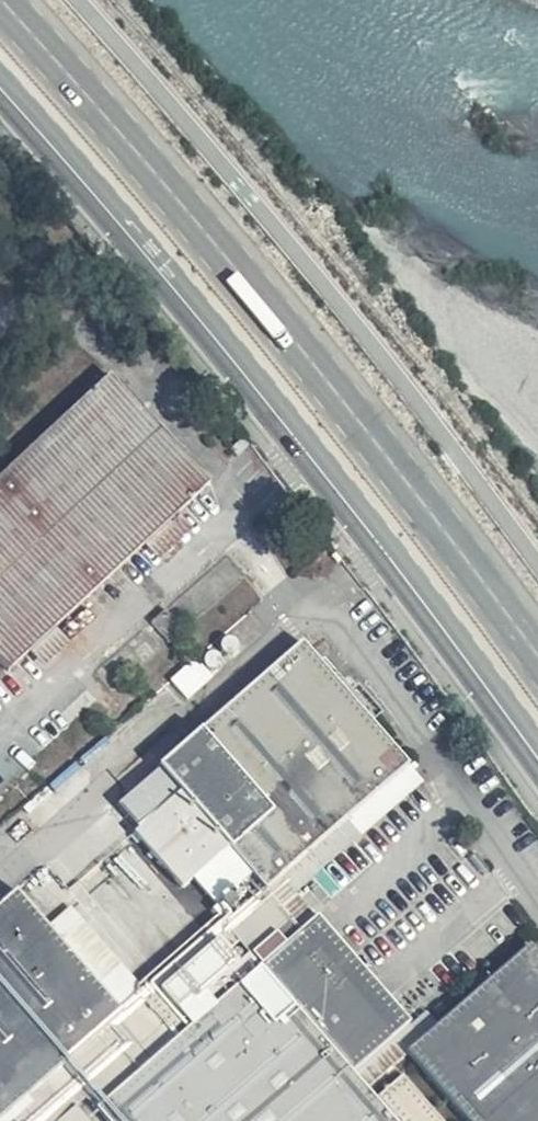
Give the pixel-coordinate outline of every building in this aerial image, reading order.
[(104,376),(0,471),(0,666),(11,679),(30,658),(44,670),(72,649),(55,630),(153,543),(162,559),(193,535),(176,517),(211,481),(104,376)] [(527,950),(437,1026),(425,1010),(412,1021),(321,915),(287,879),(405,764),(300,645),(122,808),(192,882),(219,913),(140,983),(69,905),(46,925),(17,894),(0,909),(0,1120),(537,1120),(537,961),(527,950)]
